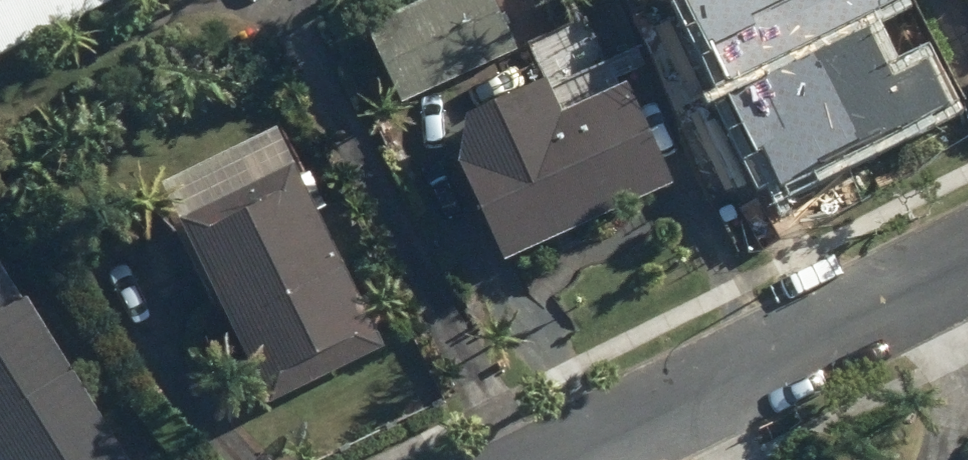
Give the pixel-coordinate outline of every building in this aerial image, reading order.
[(121,0),(0,0),(0,60),(121,0)] [(512,0),(392,0),(373,9),(417,105),(535,50),(512,0)] [(730,77),(880,0),(690,0),(730,77)] [(725,92),(773,184),(945,96),(924,56),(897,70),(870,18),(725,92)] [(488,105),(475,159),(524,258),(686,179),(639,83),(580,112),(560,70),(488,105)] [(306,123),(183,180),(285,397),(407,340),(306,123)] [(0,261),(0,433),(10,428),(25,459),(143,459),(94,359),(79,366),(23,250),(0,261)]
